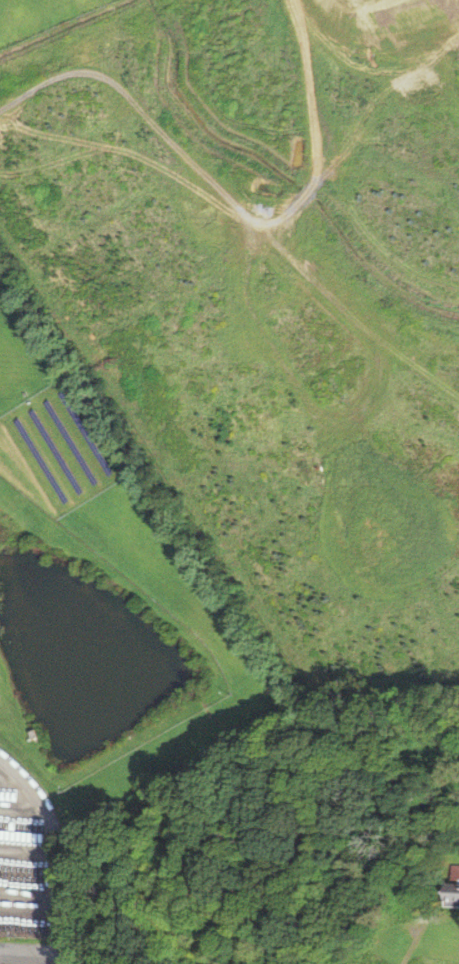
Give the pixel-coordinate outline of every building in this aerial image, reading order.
[(458,907),(458,876),(458,883),(445,882),(444,907),(458,907)]
